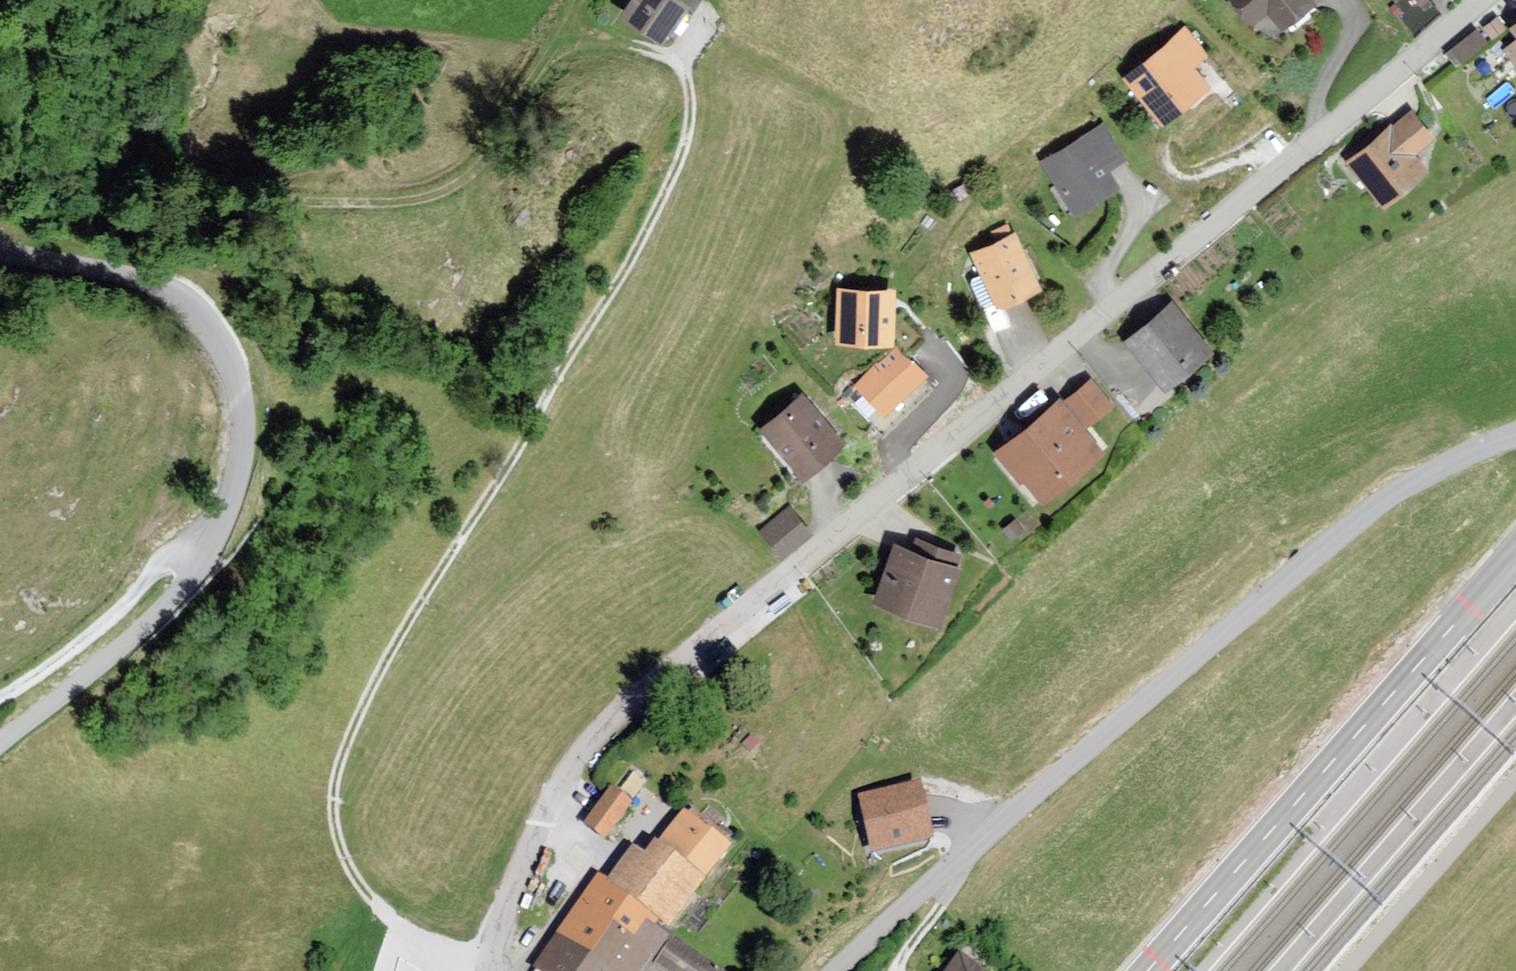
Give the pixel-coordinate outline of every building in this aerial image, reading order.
[(610,18),(651,47),(677,11),(687,18),(699,1),(698,0),(623,0),(610,18)] [(1243,32),(1261,18),(1273,33),(1308,7),(1303,0),(1219,0),(1243,32)] [(1413,25),(1439,7),(1435,0),(1400,0),(1397,2),(1413,25)] [(1496,54),(1515,78),(1515,19),(1500,32),(1508,43),(1496,54)] [(1479,23),(1448,47),(1459,62),(1491,39),(1479,23)] [(1180,33),(1114,81),(1151,130),(1203,92),(1186,69),(1199,59),(1180,33)] [(1404,113),(1338,164),(1374,211),(1420,175),(1406,157),(1426,141),(1404,113)] [(1100,126),(1034,161),(1065,219),(1113,194),(1103,175),(1121,166),(1100,126)] [(1014,236),(966,254),(987,309),(1035,290),(1014,236)] [(887,293),(829,291),(826,347),(884,349),(887,293)] [(1180,301),(1130,341),(1168,388),(1218,348),(1180,301)] [(896,348),(857,381),(883,410),(923,373),(896,348)] [(797,397),(753,431),(793,482),(837,449),(797,397)] [(1066,403),(1003,451),(1047,508),(1110,461),(1066,403)] [(810,529),(788,505),(761,528),(781,553),(810,529)] [(953,560),(893,542),(875,603),(935,620),(953,560)] [(917,783),(860,795),(872,849),(931,837),(917,783)] [(626,807),(604,792),(578,829),(599,844),(626,807)] [(678,802),(643,853),(629,844),(602,883),(595,878),(535,964),(543,970),(636,970),(651,949),(684,970),(734,970),(737,966),(677,926),(735,841),(678,802)] [(948,956),(937,970),(969,970),(948,956)]
